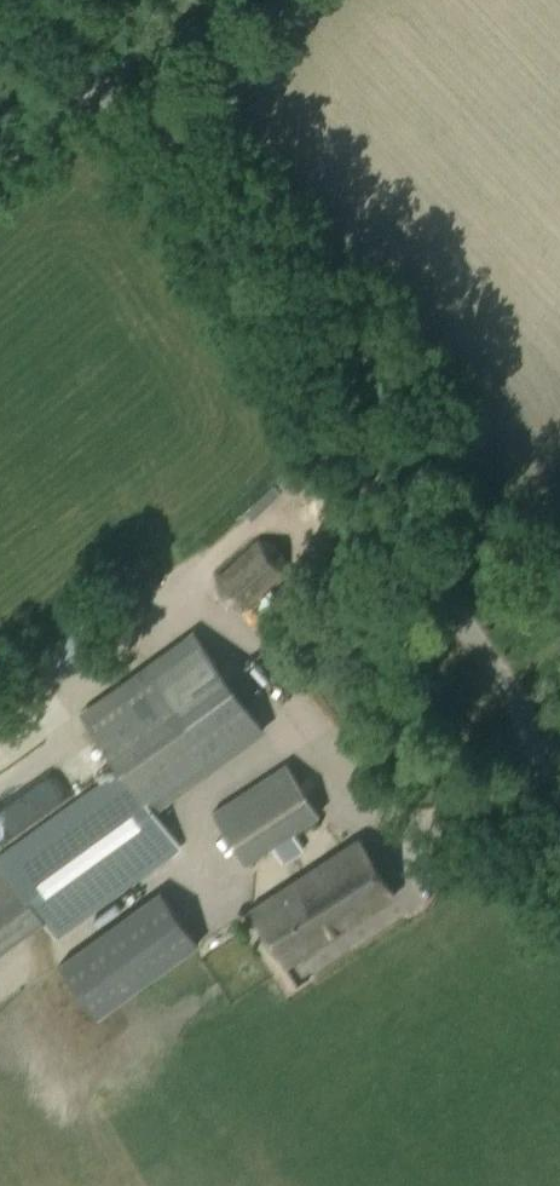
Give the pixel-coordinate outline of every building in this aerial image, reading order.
[(246,609),(287,571),(284,555),(274,543),(259,541),(217,577),(221,595),(228,604),(246,609)] [(179,847),(152,809),(262,729),(194,634),(82,716),(121,770),(0,858),(0,949),(42,918),(56,937),(179,847)] [(283,861),(304,848),(293,832),(319,815),(287,765),(213,813),(245,863),(273,845),(283,861)] [(287,966),(394,896),(358,841),(251,910),(287,966)] [(59,965),(98,1017),(198,944),(160,892),(59,965)]
